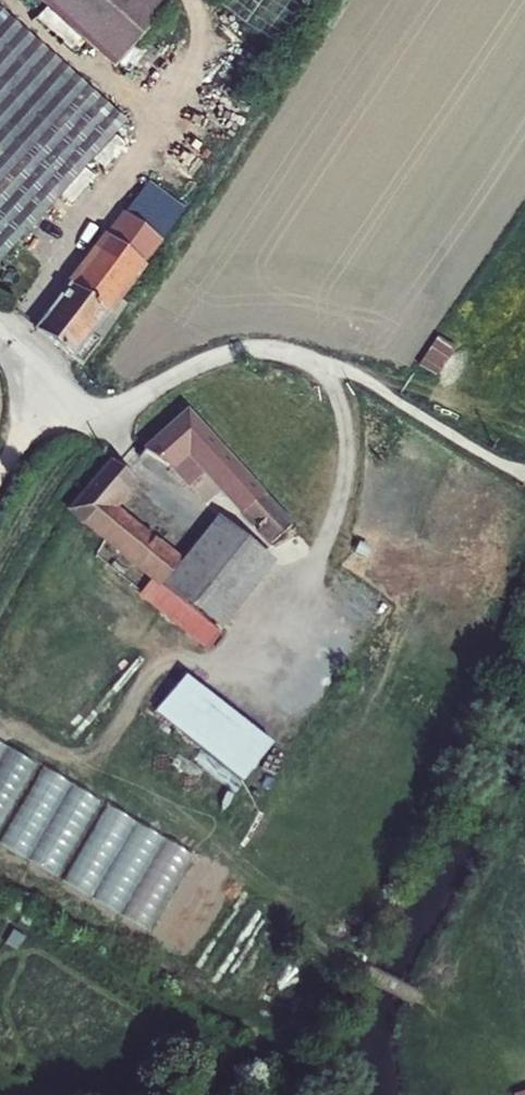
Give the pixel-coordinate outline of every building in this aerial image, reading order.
[(159,6),(153,0),(35,0),(106,62),(159,6)] [(243,19),(257,0),(216,0),(243,19)] [(243,19),(280,45),(311,0),(257,0),(243,19)] [(119,119),(0,15),(0,250),(119,119)] [(145,181),(182,211),(216,167),(196,153),(182,171),(163,157),(145,181)] [(86,334),(182,211),(145,181),(31,328),(78,364),(95,340),(86,334)] [(447,348),(432,337),(414,364),(429,375),(447,348)] [(288,524),(181,413),(138,450),(144,456),(164,467),(184,487),(201,472),(268,543),(288,524)] [(146,577),(156,586),(175,562),(107,505),(129,478),(103,458),(63,508),(146,577)] [(213,514),(175,562),(156,586),(211,631),(268,559),(213,514)] [(134,593),(199,646),(211,631),(156,586),(146,577),(134,593)] [(273,741),(184,673),(154,710),(243,779),(273,741)] [(0,748),(0,844),(153,935),(199,855),(0,748)]
